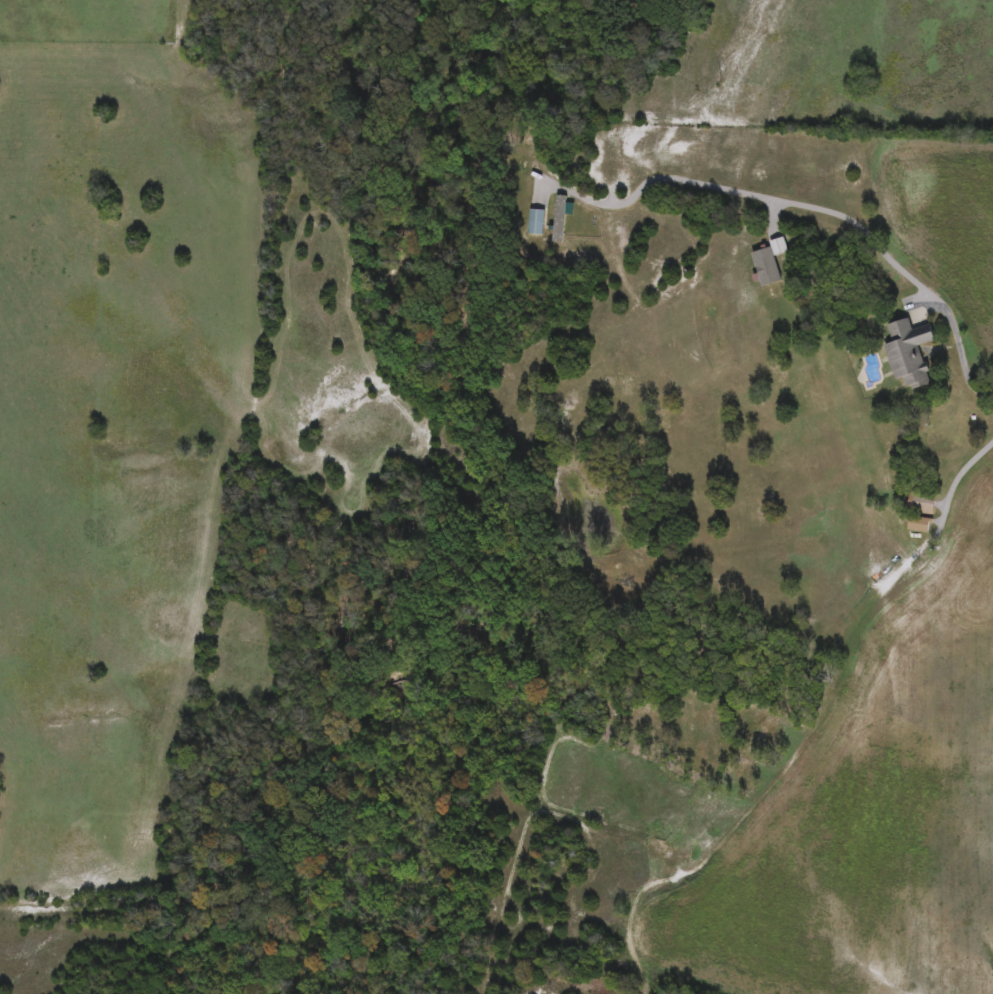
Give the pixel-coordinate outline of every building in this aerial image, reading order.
[(884,324),(906,318),(909,329),(927,324),(932,341),(916,345),(927,383),(905,389),(901,377),(892,380),(882,345),(889,342),(884,324)]
